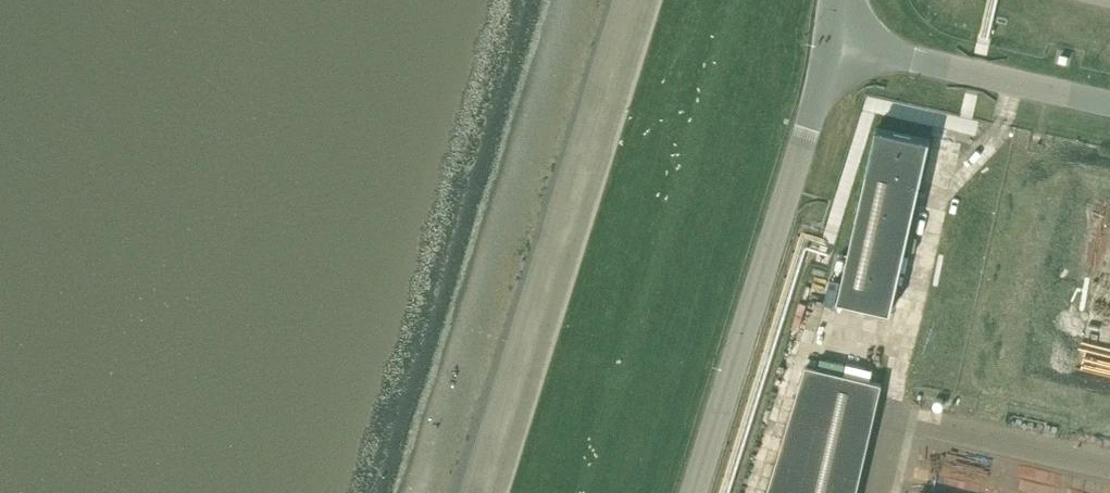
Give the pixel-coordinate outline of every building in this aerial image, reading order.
[(929,140),(877,128),(838,299),(891,311),(929,140)] [(1033,132),(1031,143),(1041,145),(1043,134),(1033,132)] [(767,492),(856,492),(880,388),(805,366),(767,492)]
